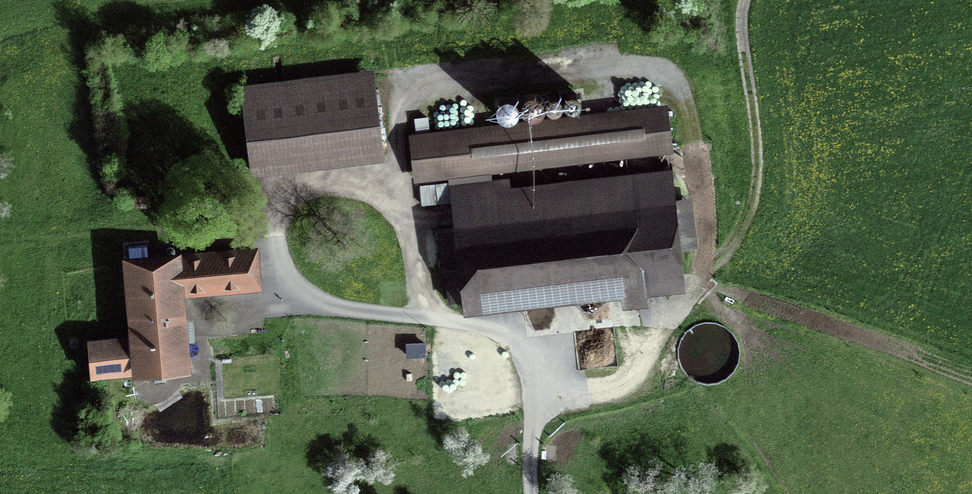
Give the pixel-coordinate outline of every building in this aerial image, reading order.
[(240,83),(251,174),(385,158),(373,66),(240,83)] [(566,100),(572,103),(578,100),(581,95),(579,89),(573,86),(567,88),(564,94),(566,100)] [(526,109),(533,111),(540,108),(545,102),(544,95),(540,89),(533,87),(526,89),(522,95),(522,103),(526,109)] [(547,103),(553,106),(559,103),(562,97),(560,91),(554,89),(548,91),(545,97),(547,103)] [(500,111),(507,113),(514,111),(518,106),(518,99),(514,93),(507,91),(500,93),(496,98),(496,105),(500,111)] [(492,172),(673,151),(667,103),(408,133),(414,181),(448,177),(492,172)] [(454,225),(692,198),(692,195),(676,196),(673,167),(511,185),(510,176),(493,178),(492,172),(448,177),(448,181),(421,184),(423,204),(451,201),(454,225)] [(147,205),(147,196),(133,196),(133,205),(147,205)] [(698,246),(692,198),(454,225),(436,227),(441,272),(445,271),(449,303),(462,301),(464,314),(621,296),(622,309),(648,306),(647,293),(687,288),(682,248),(698,246)] [(87,336),(90,377),(145,373),(146,389),(180,386),(179,370),(192,369),(189,340),(194,340),(193,319),(187,320),(185,296),(262,290),(259,245),(182,251),(182,249),(122,253),(128,333),(87,336)] [(409,362),(409,347),(389,347),(389,361),(409,362)]
